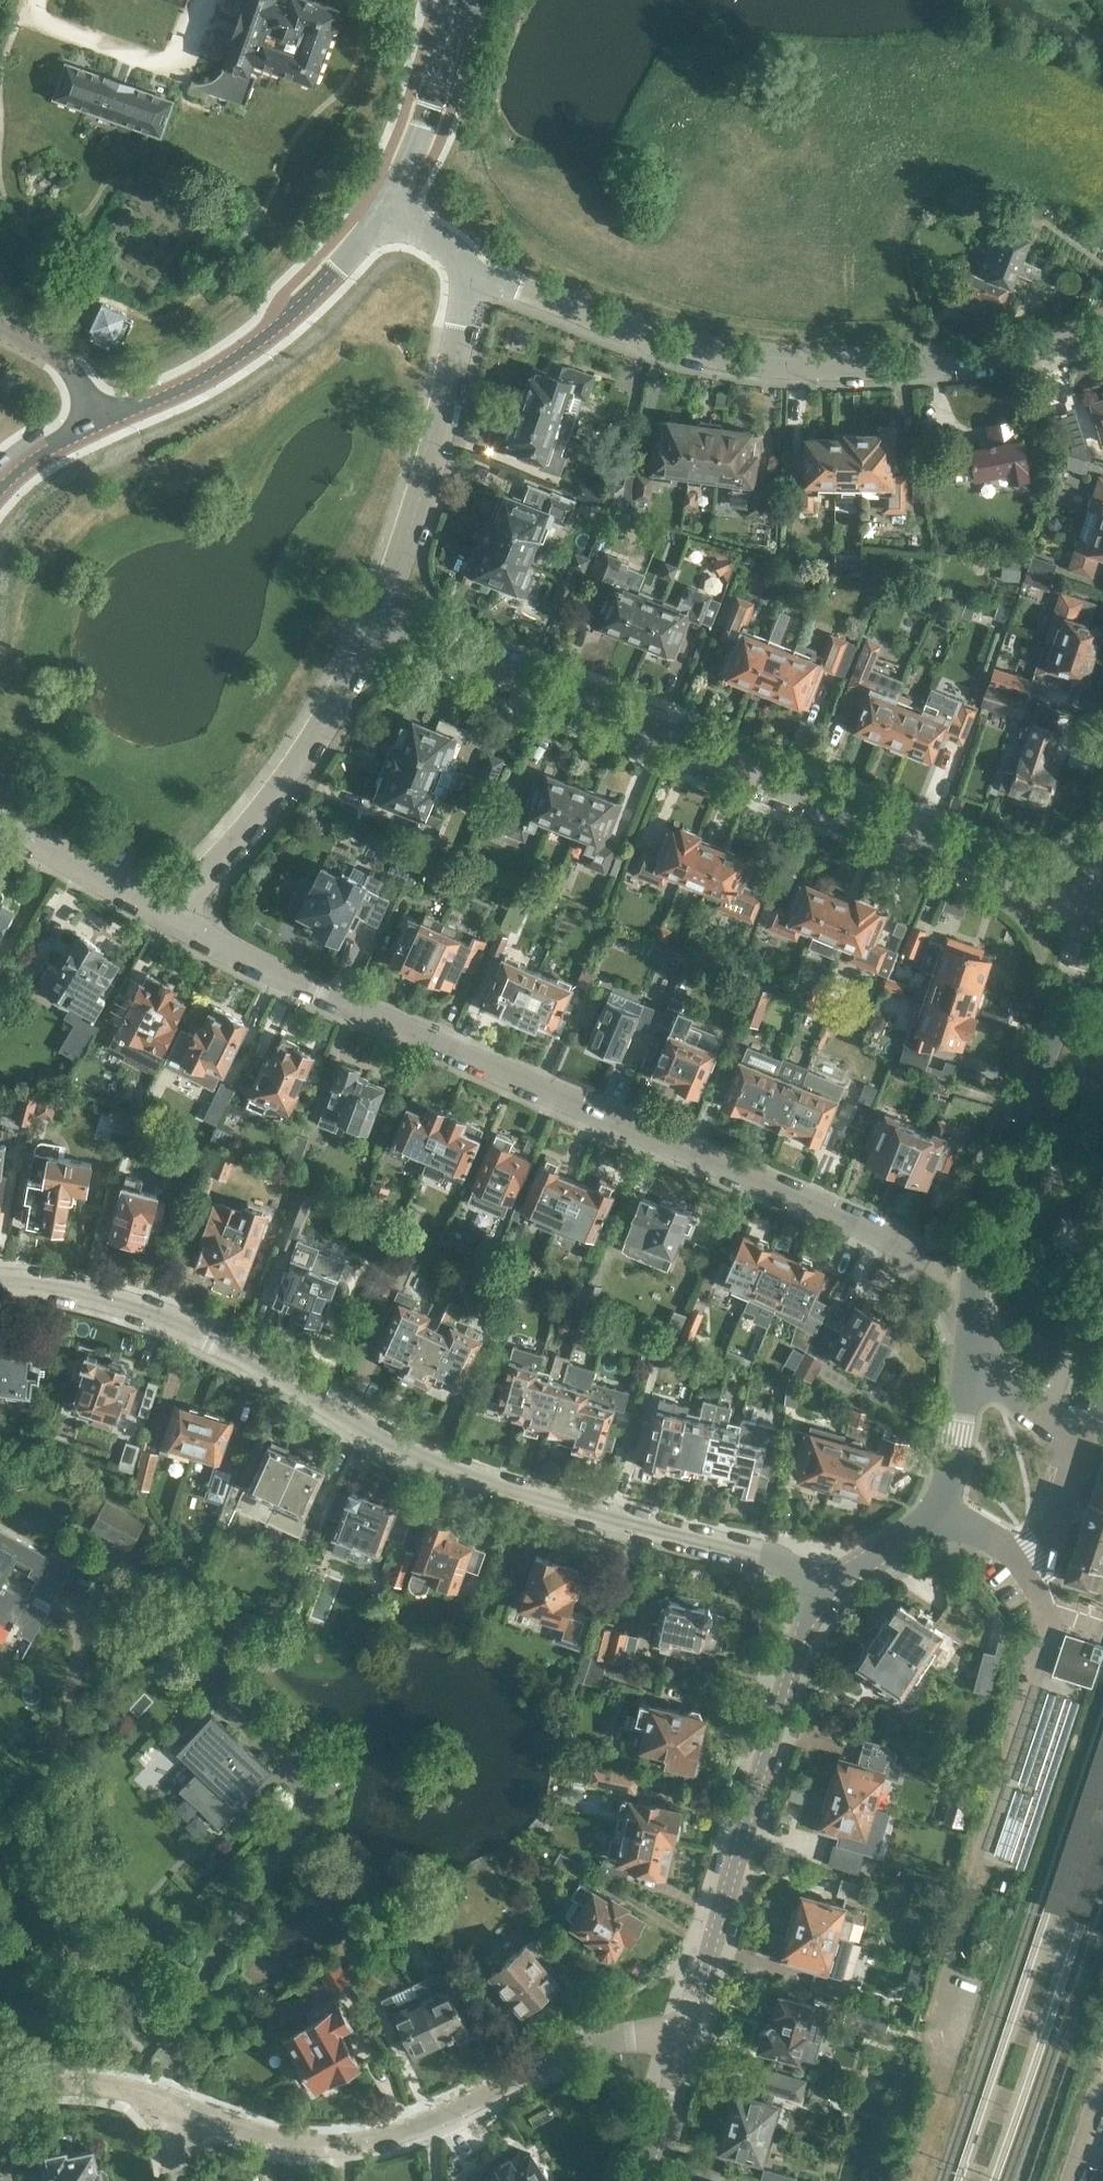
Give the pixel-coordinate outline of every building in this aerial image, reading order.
[(191,84),(246,104),(257,74),(250,71),(253,62),(314,83),(340,10),(313,0),(288,0),(287,3),(278,0),(248,0),(225,65),(221,71),(217,76),(210,80),(202,81),(196,81),(192,80),(191,84)] [(67,63),(54,98),(161,135),(173,101),(67,63)] [(963,293),(964,294),(960,306),(983,315),(986,308),(997,312),(1007,286),(1010,288),(1016,273),(1042,283),(1051,260),(1037,255),(1034,263),(1022,258),(1029,239),(1021,236),(1027,223),(1002,213),(997,227),(996,226),(977,275),(971,273),(963,293)] [(1102,246),(1102,231),(1098,229),(1092,242),(1102,246)] [(91,328),(117,340),(129,313),(102,302),(91,328)] [(522,395),(564,410),(565,405),(577,409),(582,394),(587,395),(593,375),(555,362),(554,363),(555,364),(551,375),(545,373),(545,371),(532,367),(522,395)] [(513,421),(555,436),(564,410),(522,395),(513,421)] [(1091,403),(1092,406),(1087,407),(1091,418),(1094,417),(1102,445),(1102,400),(1091,403)] [(1064,453),(1090,461),(1093,460),(1079,414),(1051,422),(1058,453),(1064,452),(1064,453)] [(555,436),(513,421),(503,450),(517,454),(517,453),(540,460),(538,467),(561,475),(567,456),(562,454),(567,440),(555,436)] [(958,451),(944,453),(949,480),(972,476),(972,477),(1006,472),(1008,481),(1027,478),(1025,467),(1026,467),(1021,440),(1017,440),(1013,421),(987,425),(989,436),(977,438),(979,447),(967,449),(971,468),(962,470),(958,451)] [(627,474),(620,508),(623,509),(623,508),(631,509),(633,497),(649,499),(650,490),(660,491),(661,480),(669,482),(670,474),(687,477),(686,483),(687,483),(695,429),(696,426),(665,422),(663,436),(662,436),(661,443),(657,442),(652,477),(627,474)] [(862,436),(861,486),(862,486),(862,495),(884,495),(884,512),(905,512),(905,500),(905,477),(893,477),(894,441),(894,426),(878,425),(877,437),(862,436)] [(695,429),(687,483),(698,485),(699,478),(716,480),(722,433),(695,429)] [(722,433),(716,480),(734,483),(731,504),(749,506),(748,514),(762,516),(766,493),(764,493),(764,492),(752,490),(752,491),(750,491),(750,492),(748,492),(749,484),(751,484),(755,456),(750,455),(752,447),(751,447),(752,434),(723,430),(722,433)] [(844,440),(835,440),(834,486),(861,486),(862,436),(844,436),(844,440)] [(834,486),(835,440),(804,440),(803,476),(790,476),(790,511),(812,511),(812,494),(817,494),(817,486),(834,486)] [(1090,461),(1064,453),(1055,479),(1061,480),(1069,468),(1086,474),(1090,461)] [(924,465),(913,465),(913,501),(927,501),(924,465)] [(607,491),(604,490),(601,503),(618,510),(618,508),(620,508),(627,474),(625,484),(610,481),(607,491)] [(1102,529),(1102,478),(1100,477),(1084,523),(1102,529)] [(577,494),(601,503),(604,490),(580,480),(575,494),(576,494),(577,494)] [(685,505),(695,506),(696,491),(687,490),(685,505)] [(488,518),(538,538),(544,522),(548,524),(550,519),(563,525),(572,503),(547,493),(541,509),(499,492),(488,518)] [(847,521),(846,499),(835,499),(835,521),(847,521)] [(486,518),(476,544),(529,566),(530,565),(527,564),(538,538),(488,518),(486,518)] [(1084,523),(1069,569),(1092,576),(1099,555),(1102,557),(1102,529),(1084,523)] [(529,566),(476,544),(476,545),(481,547),(470,575),(526,597),(535,574),(527,571),(529,566)] [(729,555),(716,549),(713,550),(727,581),(729,580),(734,567),(729,555)] [(569,566),(585,573),(591,557),(576,551),(569,566)] [(1028,569),(1054,577),(1059,563),(1033,554),(1028,569)] [(594,625),(620,635),(638,590),(623,584),(625,579),(621,577),(626,564),(607,557),(598,580),(610,585),(600,612),(596,611),(592,622),(595,623),(594,625)] [(1001,580),(1021,581),(1022,561),(1002,559),(1001,580)] [(660,575),(672,580),(679,566),(667,560),(660,575)] [(1054,577),(1028,569),(1023,582),(1049,591),(1054,577)] [(553,602),(567,607),(576,583),(562,577),(553,602)] [(663,600),(644,645),(670,655),(670,654),(673,655),(677,643),(674,642),(685,615),(698,620),(698,619),(712,624),(721,601),(707,596),(707,597),(689,589),(683,602),(679,601),(677,606),(663,600)] [(638,590),(620,635),(644,645),(663,600),(638,590)] [(1046,638),(1053,641),(1094,655),(1102,629),(1102,628),(1090,624),(1097,603),(1062,592),(1058,603),(1051,625),(1046,638)] [(722,675),(748,685),(765,642),(750,636),(753,629),(743,625),(752,603),(737,597),(720,638),(735,644),(722,675)] [(748,685),(748,687),(775,697),(775,696),(793,653),(775,646),(788,615),(778,611),(765,642),(748,685)] [(793,653),(775,696),(803,707),(819,666),(833,672),(845,641),(830,635),(822,656),(815,653),(817,649),(797,641),(793,653)] [(856,660),(846,685),(859,690),(854,701),(862,704),(852,728),(878,739),(896,695),(903,679),(873,667),(883,643),(867,637),(858,660),(856,660)] [(1033,680),(1029,692),(1065,704),(1075,676),(1086,680),(1094,655),(1053,641),(1046,638),(1033,680)] [(994,667),(988,684),(1026,697),(1027,697),(1029,692),(1033,680),(994,667)] [(988,684),(982,703),(1021,716),(1022,712),(1027,699),(1026,699),(1026,697),(988,684)] [(921,710),(905,750),(929,760),(939,735),(947,739),(961,744),(976,707),(930,688),(921,710)] [(878,739),(905,750),(921,710),(905,703),(907,699),(896,695),(878,739)] [(1004,770),(998,787),(1009,790),(1008,792),(1021,796),(1020,799),(1039,805),(1040,802),(1045,804),(1058,767),(1047,763),(1052,747),(1055,748),(1060,734),(1057,733),(1058,731),(1053,730),(1059,713),(1037,706),(1034,716),(1022,712),(1021,716),(1025,718),(1019,736),(1029,739),(1024,755),(1021,754),(1014,774),(1004,770)] [(444,766),(455,770),(460,758),(446,753),(453,737),(466,742),(471,730),(443,719),(438,732),(408,720),(397,747),(444,766)] [(391,745),(380,772),(383,773),(431,792),(431,791),(442,795),(445,786),(449,788),(453,784),(456,776),(455,770),(444,766),(397,747),(391,745)] [(479,778),(494,784),(504,758),(489,753),(479,778)] [(431,792),(383,773),(375,790),(383,793),(379,802),(413,815),(408,830),(432,840),(440,819),(426,814),(428,809),(425,807),(431,792)] [(499,803),(490,827),(503,832),(522,840),(528,826),(531,828),(534,822),(549,829),(567,784),(542,774),(541,775),(537,774),(533,784),(536,785),(525,813),(513,808),(499,803)] [(549,829),(573,838),(592,794),(567,784),(549,829)] [(471,806),(486,812),(494,794),(479,788),(471,806)] [(592,794),(573,838),(588,844),(586,849),(589,851),(584,864),(603,872),(613,848),(601,844),(612,816),(615,818),(619,807),(616,805),(616,804),(592,794)] [(679,883),(696,841),(699,836),(681,829),(679,835),(670,831),(659,858),(642,852),(634,874),(663,885),(666,876),(678,881),(678,883),(679,883)] [(691,885),(705,891),(723,848),(707,842),(706,845),(696,841),(679,883),(690,888),(691,885)] [(723,848),(705,891),(718,896),(714,906),(753,921),(762,899),(736,889),(747,862),(737,858),(738,855),(723,848)] [(322,870),(316,881),(307,876),(301,879),(290,901),(295,907),(301,910),(299,914),(318,923),(315,930),(338,941),(346,924),(355,928),(360,918),(376,926),(388,901),(376,895),(383,882),(369,875),(364,885),(342,874),(339,878),(322,870)] [(811,935),(829,892),(814,887),(813,889),(801,884),(791,911),(775,904),(766,926),(794,938),(798,929),(811,935)] [(2,933),(15,908),(1,901),(4,895),(4,894),(3,890),(0,888),(0,932),(2,933)] [(813,936),(809,946),(835,957),(839,946),(838,945),(856,900),(856,899),(853,905),(844,902),(845,899),(830,893),(829,892),(811,935),(813,936)] [(856,900),(838,945),(839,946),(852,951),(848,960),(877,971),(888,976),(888,975),(889,975),(899,951),(871,939),(880,916),(869,911),(871,906),(856,900)] [(401,968),(419,976),(443,923),(422,913),(419,921),(409,916),(393,951),(396,952),(391,962),(401,966),(401,968)] [(443,923),(419,976),(439,986),(440,984),(450,988),(454,979),(456,980),(462,966),(476,972),(489,941),(473,934),(469,943),(462,940),(465,933),(443,923)] [(903,951),(917,956),(928,931),(913,925),(903,951)] [(661,926),(656,940),(665,944),(671,930),(661,926)] [(490,950),(500,954),(508,936),(498,932),(490,950)] [(50,964),(41,978),(44,980),(43,981),(48,985),(45,990),(71,1005),(73,1001),(74,1001),(64,1017),(75,1023),(59,1049),(76,1059),(92,1031),(96,1033),(103,1021),(95,1016),(116,982),(109,977),(118,962),(101,952),(103,948),(81,935),(62,969),(54,964),(53,966),(50,964)] [(929,940),(920,967),(936,973),(936,974),(980,988),(988,961),(979,958),(981,950),(947,939),(945,945),(929,940)] [(500,1012),(517,1019),(537,974),(503,959),(481,1009),(498,1016),(500,1012)] [(577,982),(589,986),(595,969),(584,965),(577,982)] [(124,1054),(122,1058),(146,1071),(149,1067),(157,1071),(167,1051),(161,1048),(186,1000),(172,993),(175,986),(162,979),(161,980),(147,973),(144,979),(143,978),(108,1045),(124,1054)] [(537,974),(517,1019),(534,1027),(532,1031),(550,1039),(571,989),(537,974)] [(980,988),(936,974),(930,991),(926,990),(923,1000),(971,1016),(980,988)] [(884,987),(902,993),(907,982),(889,975),(888,975),(888,976),(884,987)] [(743,1021),(759,1027),(773,992),(757,986),(743,1021)] [(811,999),(818,1002),(823,990),(816,988),(811,999)] [(600,1013),(588,1043),(622,1057),(626,1048),(646,1056),(659,1024),(664,1014),(611,990),(607,999),(601,1013),(600,1013)] [(586,992),(574,1020),(587,1026),(599,997),(586,992)] [(667,1042),(653,1073),(677,1083),(676,1086),(697,1094),(715,1052),(716,1049),(715,1048),(719,1039),(689,1027),(694,1015),(680,1010),(684,1001),(672,996),(664,1014),(659,1024),(672,1029),(667,1042)] [(907,1043),(901,1059),(926,1068),(941,1073),(940,1076),(952,1080),(957,1064),(948,1061),(945,1069),(927,1064),(931,1051),(932,1051),(936,1038),(961,1046),(965,1034),(970,1035),(975,1017),(971,1016),(923,1000),(918,1016),(914,1015),(906,1042),(907,1043)] [(806,1013),(824,1021),(829,1010),(811,1002),(806,1013)] [(181,1028),(163,1064),(214,1089),(247,1022),(215,1006),(210,1014),(208,1013),(203,1024),(199,1022),(193,1034),(181,1028)] [(251,1092),(244,1107),(257,1112),(264,1116),(271,1102),(288,1109),(313,1053),(280,1037),(270,1061),(265,1059),(250,1092),(251,1092)] [(737,1111),(742,1109),(758,1116),(774,1078),(773,1078),(781,1060),(747,1046),(741,1061),(740,1060),(722,1102),(724,1106),(737,1111)] [(758,1116),(756,1119),(774,1127),(776,1123),(784,1127),(800,1089),(808,1070),(809,1069),(782,1058),(781,1060),(773,1078),(774,1078),(758,1116)] [(897,1059),(883,1092),(894,1097),(908,1064),(897,1059)] [(333,1083),(335,1084),(326,1105),(327,1105),(326,1110),(323,1108),(318,1121),(336,1128),(340,1117),(368,1128),(385,1085),(367,1078),(368,1076),(359,1072),(360,1068),(342,1060),(333,1083)] [(800,1089),(784,1127),(788,1128),(800,1133),(802,1138),(814,1143),(819,1140),(819,1139),(826,1142),(832,1127),(828,1125),(845,1085),(808,1070),(800,1089)] [(937,1076),(932,1089),(948,1096),(953,1083),(937,1076)] [(220,1081),(202,1118),(215,1125),(233,1088),(220,1081)] [(15,1120),(31,1125),(40,1089),(24,1085),(15,1120)] [(36,1115),(53,1119),(59,1092),(42,1088),(36,1115)] [(430,1156),(448,1111),(428,1102),(428,1103),(413,1095),(391,1146),(427,1162),(430,1156)] [(210,1140),(226,1148),(243,1111),(227,1103),(210,1140)] [(427,1162),(423,1172),(441,1181),(446,1170),(448,1170),(446,1175),(457,1180),(459,1176),(463,1177),(484,1128),(468,1121),(468,1120),(448,1111),(430,1156),(427,1162)] [(896,1171),(914,1129),(896,1121),(898,1119),(885,1113),(866,1159),(879,1164),(877,1167),(880,1170),(887,1173),(893,1172),(894,1171),(896,1171)] [(914,1129),(896,1171),(897,1172),(896,1174),(900,1178),(906,1181),(912,1180),(913,1178),(926,1183),(934,1164),(946,1169),(962,1131),(937,1121),(931,1136),(914,1129)] [(124,1183),(110,1234),(126,1238),(129,1246),(137,1248),(143,1243),(145,1244),(153,1213),(162,1216),(166,1200),(157,1198),(159,1192),(141,1187),(143,1179),(127,1174),(134,1151),(135,1151),(140,1136),(129,1133),(124,1148),(125,1148),(115,1178),(125,1181),(124,1183)] [(282,1172),(294,1177),(309,1137),(297,1133),(282,1172)] [(475,1185),(469,1200),(504,1215),(510,1200),(512,1200),(530,1157),(514,1150),(515,1148),(511,1146),(514,1139),(497,1133),(495,1139),(493,1139),(473,1184),(475,1185)] [(29,1176),(25,1197),(31,1199),(27,1221),(41,1224),(41,1225),(47,1226),(49,1231),(57,1233),(60,1229),(65,1230),(70,1202),(74,1201),(76,1189),(87,1191),(93,1161),(60,1155),(61,1146),(43,1143),(41,1143),(39,1144),(38,1145),(36,1147),(36,1149),(35,1152),(31,1177),(29,1176)] [(221,1148),(210,1174),(227,1181),(231,1170),(237,1154),(221,1148)] [(522,1206),(559,1222),(577,1179),(559,1171),(560,1169),(560,1168),(563,1160),(546,1153),(543,1161),(542,1161),(522,1206)] [(559,1222),(555,1231),(574,1239),(578,1230),(595,1238),(615,1192),(614,1191),(617,1184),(601,1176),(597,1184),(596,1184),(595,1187),(577,1179),(559,1222)] [(365,1201),(383,1209),(392,1187),(373,1180),(365,1201)] [(643,1195),(621,1249),(668,1268),(682,1232),(691,1236),(698,1219),(689,1215),(691,1211),(661,1199),(660,1202),(643,1195)] [(219,1201),(196,1264),(199,1265),(202,1271),(208,1272),(213,1270),(241,1280),(266,1210),(243,1201),(240,1209),(219,1201)] [(278,1241),(291,1246),(300,1221),(287,1217),(278,1241)] [(722,1262),(714,1283),(722,1286),(725,1281),(734,1285),(732,1291),(748,1298),(772,1245),(744,1233),(730,1266),(722,1262)] [(276,1300),(294,1307),(293,1311),(335,1327),(344,1302),(330,1297),(338,1276),(325,1272),(331,1255),(321,1251),(297,1242),(283,1280),(277,1282),(273,1294),(276,1299),(276,1300)] [(748,1298),(744,1308),(756,1312),(753,1319),(768,1325),(774,1311),(775,1309),(798,1257),(773,1246),(772,1245),(748,1298)] [(775,1309),(774,1311),(796,1324),(791,1342),(806,1350),(830,1305),(814,1296),(826,1269),(798,1257),(775,1309)] [(370,1303),(385,1309),(397,1281),(383,1274),(370,1303)] [(401,1372),(401,1374),(429,1311),(415,1305),(419,1296),(400,1288),(389,1312),(395,1315),(383,1343),(377,1346),(380,1352),(385,1350),(391,1353),(389,1358),(390,1363),(403,1368),(401,1372)] [(430,1380),(455,1323),(463,1305),(450,1299),(438,1325),(428,1321),(432,1312),(429,1311),(401,1374),(403,1378),(412,1382),(418,1380),(420,1376),(430,1380)] [(807,1349),(828,1360),(831,1353),(862,1370),(862,1369),(875,1376),(891,1346),(878,1339),(888,1322),(857,1305),(843,1330),(823,1320),(822,1321),(807,1349)] [(682,1338),(693,1342),(704,1312),(693,1308),(682,1338)] [(455,1323),(430,1380),(440,1385),(445,1383),(447,1379),(453,1381),(454,1386),(461,1384),(460,1379),(481,1335),(482,1332),(467,1326),(467,1328),(455,1323)] [(40,1376),(41,1367),(40,1367),(41,1354),(34,1354),(35,1348),(31,1343),(15,1341),(7,1341),(5,1338),(0,1337),(0,1389),(9,1390),(8,1395),(23,1397),(24,1392),(32,1393),(32,1391),(37,1392),(39,1376),(40,1376)] [(653,1339),(647,1363),(661,1367),(667,1343),(653,1339)] [(494,1384),(490,1397),(498,1400),(497,1402),(501,1409),(524,1417),(538,1372),(541,1359),(543,1353),(514,1345),(513,1350),(502,1387),(494,1384)] [(727,1349),(723,1359),(741,1367),(745,1356),(727,1349)] [(80,1397),(72,1401),(77,1410),(83,1406),(94,1410),(91,1419),(113,1426),(115,1416),(118,1417),(122,1406),(131,1409),(138,1385),(123,1380),(127,1368),(127,1367),(124,1362),(114,1359),(107,1362),(99,1359),(100,1356),(88,1352),(84,1363),(80,1362),(74,1377),(82,1379),(77,1396),(80,1397)] [(806,1352),(795,1373),(811,1382),(823,1361),(806,1352)] [(524,1417),(526,1422),(524,1431),(537,1435),(540,1426),(549,1429),(569,1361),(570,1357),(557,1353),(550,1376),(538,1372),(524,1417)] [(569,1361),(549,1429),(562,1433),(560,1440),(573,1444),(590,1388),(592,1380),(592,1381),(596,1369),(569,1361)] [(1102,1416),(1102,1363),(1088,1411),(1102,1416)] [(755,1372),(752,1387),(761,1389),(765,1374),(755,1372)] [(590,1388),(573,1444),(597,1451),(603,1447),(604,1445),(612,1448),(616,1434),(608,1432),(615,1407),(624,1410),(629,1391),(593,1381),(591,1388),(590,1388)] [(787,1396),(800,1397),(802,1383),(788,1381),(787,1396)] [(701,1413),(688,1410),(674,1470),(674,1472),(690,1475),(691,1469),(702,1472),(718,1402),(704,1399),(701,1413)] [(644,1421),(635,1456),(649,1459),(648,1464),(674,1470),(689,1407),(662,1401),(657,1424),(644,1421)] [(732,1406),(718,1402),(702,1472),(728,1478),(742,1422),(729,1419),(732,1406)] [(174,1404),(159,1450),(190,1460),(192,1454),(205,1413),(205,1411),(191,1407),(190,1409),(174,1404)] [(205,1413),(192,1454),(217,1462),(206,1498),(225,1503),(235,1468),(229,1466),(234,1450),(227,1447),(235,1423),(219,1418),(220,1416),(205,1411),(205,1413)] [(864,1417),(853,1414),(849,1428),(860,1431),(864,1417)] [(742,1422),(728,1478),(728,1481),(737,1483),(736,1488),(755,1492),(756,1487),(766,1489),(769,1477),(774,1478),(778,1426),(742,1418),(742,1422)] [(800,1477),(832,1486),(844,1439),(816,1431),(806,1428),(801,1443),(799,1442),(792,1468),(802,1470),(800,1477)] [(885,1450),(882,1459),(897,1463),(896,1464),(903,1466),(910,1443),(905,1442),(906,1439),(885,1433),(881,1449),(885,1450)] [(844,1439),(832,1486),(869,1497),(871,1490),(888,1494),(890,1489),(896,1464),(897,1463),(882,1459),(885,1450),(881,1449),(844,1439)] [(269,1520),(298,1454),(289,1450),(289,1451),(270,1442),(249,1487),(234,1480),(225,1503),(219,1517),(230,1522),(237,1506),(269,1520)] [(135,1486),(150,1490),(159,1453),(144,1449),(135,1486)] [(298,1454),(269,1520),(300,1535),(294,1548),(311,1555),(321,1530),(306,1524),(310,1514),(306,1513),(327,1468),(307,1459),(308,1458),(298,1454)] [(1065,1579),(1097,1590),(1102,1571),(1102,1467),(1091,1503),(1088,1502),(1080,1528),(1082,1528),(1065,1579)] [(333,1535),(380,1553),(386,1536),(403,1542),(413,1512),(396,1506),(397,1504),(364,1492),(364,1493),(351,1488),(333,1535)] [(105,1499),(90,1527),(129,1549),(145,1520),(105,1499)] [(431,1519),(422,1543),(423,1543),(415,1565),(416,1565),(409,1583),(410,1585),(411,1587),(413,1589),(416,1591),(420,1592),(424,1591),(427,1589),(431,1578),(459,1588),(467,1567),(477,1570),(485,1549),(473,1545),(474,1542),(456,1536),(457,1533),(448,1530),(450,1525),(431,1519)] [(49,1555),(0,1528),(0,1529),(0,1620),(33,1638),(74,1562),(79,1564),(90,1541),(64,1527),(52,1549),(53,1550),(49,1555)] [(401,1547),(388,1582),(401,1587),(414,1551),(401,1547)] [(555,1642),(581,1649),(591,1614),(572,1608),(583,1568),(536,1554),(519,1606),(541,1613),(540,1617),(561,1623),(555,1642)] [(701,1607),(698,1606),(699,1598),(683,1594),(681,1602),(672,1599),(669,1594),(661,1598),(663,1604),(659,1622),(655,1621),(650,1639),(654,1639),(654,1640),(661,1642),(661,1645),(686,1651),(688,1643),(716,1649),(721,1646),(727,1618),(724,1614),(714,1611),(711,1606),(704,1605),(701,1607)] [(1090,1599),(1086,1605),(1096,1608),(1096,1601),(1090,1599)] [(877,1633),(923,1663),(943,1632),(934,1626),(937,1621),(930,1616),(931,1616),(921,1610),(912,1605),(909,1609),(900,1603),(888,1620),(886,1618),(877,1633)] [(608,1659),(622,1662),(629,1632),(598,1624),(590,1655),(592,1655),(608,1659)] [(923,1663),(877,1633),(867,1647),(869,1649),(858,1665),(868,1671),(864,1677),(873,1683),(872,1683),(881,1690),(882,1689),(889,1694),(893,1688),(902,1695),(923,1663)] [(984,1650),(974,1689),(989,1693),(999,1655),(984,1650)] [(592,1655),(583,1681),(599,1686),(608,1659),(592,1655)] [(668,1763),(693,1769),(702,1734),(706,1715),(652,1702),(652,1704),(642,1702),(639,1719),(648,1721),(642,1746),(670,1753),(668,1763)] [(212,1714),(177,1751),(197,1770),(179,1790),(219,1826),(272,1769),(212,1714)] [(869,1741),(866,1754),(892,1761),(896,1748),(869,1741)] [(832,1793),(875,1805),(886,1770),(842,1758),(832,1793)] [(590,1782),(635,1792),(638,1778),(593,1768),(590,1782)] [(964,1823),(969,1794),(952,1790),(946,1820),(964,1823)] [(824,1821),(821,1832),(840,1837),(843,1827),(867,1834),(875,1805),(832,1793),(824,1821)] [(619,1829),(673,1839),(674,1838),(674,1839),(681,1809),(659,1804),(659,1803),(645,1801),(628,1798),(628,1799),(612,1796),(610,1807),(623,1810),(619,1829)] [(1028,1863),(1037,1824),(1020,1820),(1019,1823),(1004,1819),(995,1855),(1028,1863)] [(673,1839),(619,1829),(617,1839),(613,1838),(610,1852),(619,1854),(618,1861),(631,1864),(631,1866),(666,1874),(673,1839)] [(560,1851),(554,1862),(578,1875),(584,1864),(560,1851)] [(599,1870),(626,1882),(630,1870),(605,1858),(599,1870)] [(838,1894),(861,1900),(866,1884),(842,1878),(838,1894)] [(588,1937),(599,1944),(599,1949),(603,1954),(609,1956),(614,1953),(615,1954),(625,1938),(630,1941),(645,1917),(628,1908),(629,1906),(613,1896),(611,1899),(594,1889),(593,1892),(582,1885),(575,1895),(579,1898),(569,1914),(577,1918),(573,1925),(589,1935),(588,1937)] [(804,1893),(795,1924),(839,1937),(848,1940),(854,1921),(844,1918),(847,1905),(804,1893)] [(795,1924),(784,1961),(816,1970),(812,1986),(835,1992),(839,1976),(829,1973),(839,1937),(795,1924)] [(493,1973),(510,1993),(504,1998),(516,2012),(521,2007),(523,2010),(559,1980),(547,1965),(553,1961),(534,1938),(493,1973)] [(319,1972),(330,1992),(351,1980),(344,1968),(339,1960),(319,1972)] [(344,1968),(351,1980),(362,1999),(375,1992),(357,1961),(344,1968)] [(414,1984),(442,2041),(470,2028),(442,1971),(414,1984)] [(442,2041),(414,1984),(383,1999),(390,2015),(394,2013),(414,2054),(442,2041)] [(763,2028),(758,2046),(801,2058),(807,2059),(813,2036),(824,2039),(832,2009),(815,2004),(780,1994),(775,2012),(776,2012),(773,2022),(763,2028)] [(308,2012),(312,2018),(286,2033),(317,2087),(360,2063),(345,2036),(355,2030),(336,1995),(308,2012)] [(782,2100),(817,2109),(820,2097),(785,2088),(782,2100)] [(728,2121),(774,2134),(782,2106),(736,2093),(732,2107),(728,2108),(726,2115),(729,2118),(728,2121)] [(774,2134),(728,2121),(728,2124),(723,2125),(720,2133),(724,2136),(720,2149),(766,2162),(774,2134)] [(49,2154),(55,2180),(112,2180),(110,2171),(108,2171),(101,2166),(97,2167),(94,2154),(93,2149),(69,2154),(68,2150),(49,2154)] [(530,2153),(520,2160),(515,2154),(486,2173),(482,2167),(469,2176),(472,2180),(549,2180),(530,2153)] [(796,2176),(765,2168),(761,2180),(763,2180),(795,2180),(796,2176)]
